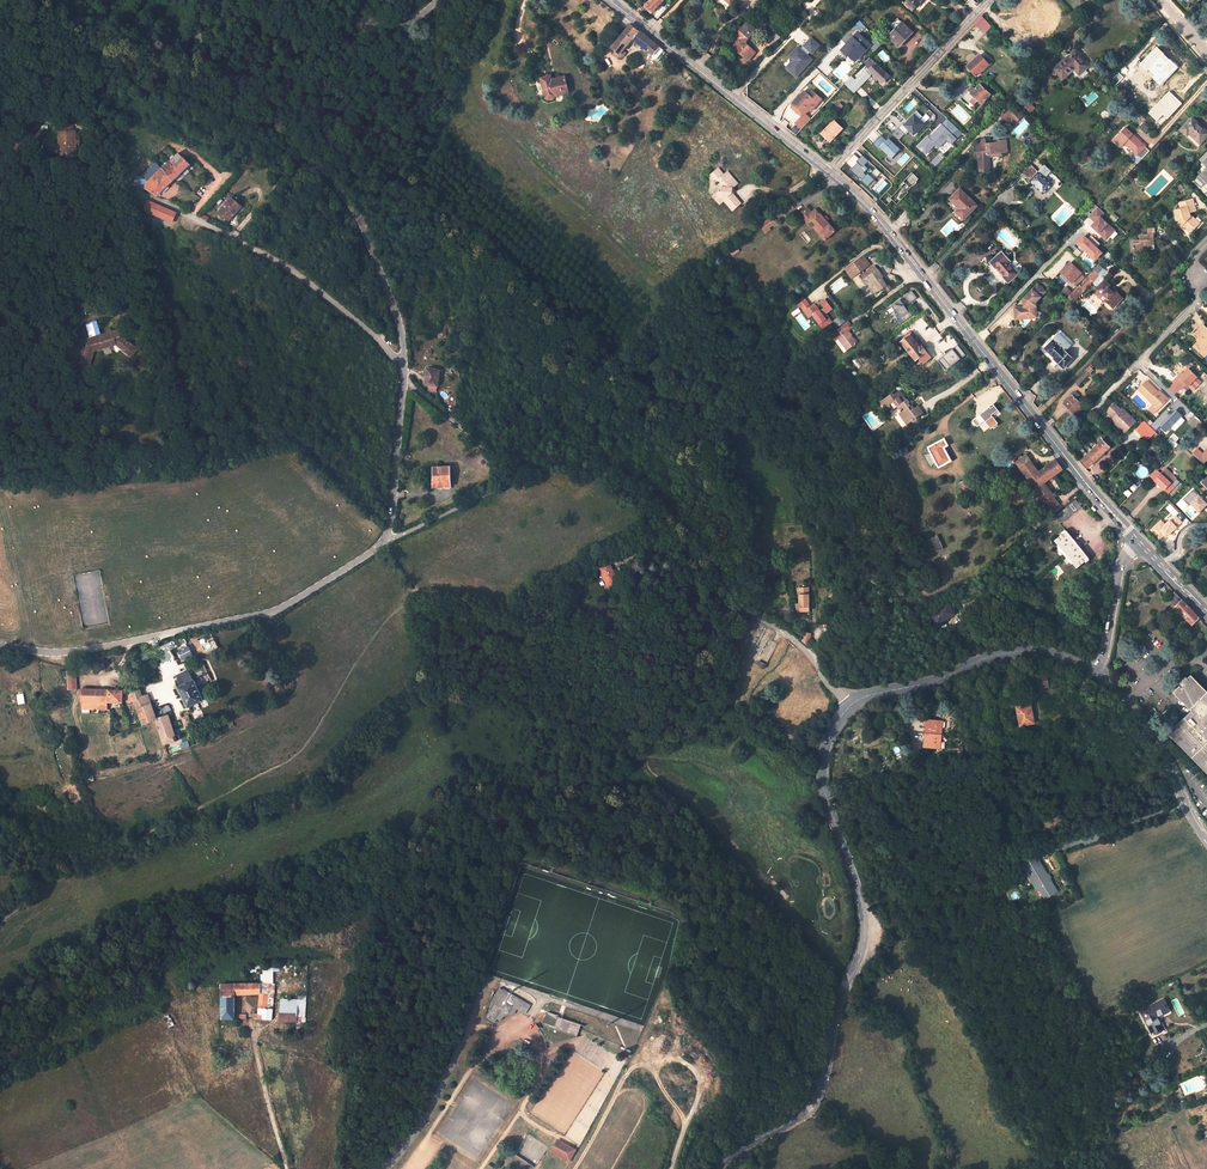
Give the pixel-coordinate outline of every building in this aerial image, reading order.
[(645,7),(652,13),(664,0),(650,0),(645,7)] [(904,4),(912,11),(916,7),(917,7),(923,0),(908,0),(904,4)] [(1046,9),(1032,5),(1026,27),(1040,31),(1045,15),(1044,15),(1046,9)] [(984,28),(988,24),(982,17),(975,24),(981,30),(984,28)] [(902,23),(897,19),(893,24),(891,21),(889,23),(891,26),(890,26),(894,30),(902,23)] [(860,20),(856,23),(861,30),(865,27),(860,20)] [(744,43),(755,30),(746,22),(735,35),(739,39),(733,46),(748,61),(755,53),(744,43)] [(913,33),(902,23),(894,30),(888,37),(898,46),(905,39),(906,40),(913,33)] [(612,53),(620,60),(626,53),(623,50),(632,39),(653,55),(655,57),(658,54),(656,52),(659,48),(642,34),(630,25),(612,49),(614,51),(612,53)] [(779,37),(775,32),(767,40),(772,45),(779,37)] [(848,45),(860,57),(870,46),(858,34),(848,45)] [(812,54),(819,46),(811,38),(804,46),(812,54)] [(860,57),(848,45),(841,51),(854,63),(860,57)] [(796,77),(812,60),(798,47),(790,56),(794,59),(794,63),(787,69),(796,77)] [(1085,60),(1076,50),(1055,68),(1064,79),(1075,69),(1076,69),(1085,60)] [(985,60),(980,55),(967,67),(976,77),(991,63),(987,58),(985,60)] [(869,58),(863,65),(865,67),(872,61),(869,58)] [(645,65),(639,59),(634,65),(635,66),(632,70),(638,75),(645,65)] [(1032,70),(1021,59),(1017,62),(1028,74),(1032,70)] [(1076,69),(1080,74),(1089,66),(1085,60),(1076,69)] [(867,69),(856,81),(851,77),(844,84),(854,93),(872,74),(882,84),(889,77),(876,64),(875,64),(872,61),(865,67),(867,69)] [(1151,75),(1159,82),(1158,84),(1163,88),(1166,85),(1169,88),(1170,86),(1172,89),(1177,84),(1167,74),(1156,63),(1147,71),(1143,67),(1142,68),(1141,67),(1137,71),(1138,73),(1136,75),(1144,82),(1151,75)] [(570,93),(566,77),(553,80),(552,76),(542,78),(546,98),(550,100),(555,99),(557,96),(570,93)] [(990,95),(980,85),(971,94),(968,91),(962,97),(969,104),(970,102),(974,106),(978,101),(982,104),(990,95)] [(800,95),(792,103),(794,105),(805,114),(806,113),(808,114),(811,111),(818,104),(809,96),(804,91),(800,95)] [(822,100),(812,92),(809,96),(818,104),(822,100)] [(1178,101),(1169,93),(1159,103),(1164,108),(1160,112),(1164,116),(1178,101)] [(1021,100),(1014,107),(1023,116),(1025,119),(1033,111),(1021,100)] [(842,106),(839,102),(833,108),(837,111),(842,106)] [(1005,109),(1018,121),(1023,116),(1014,107),(1010,104),(1005,109)] [(801,130),(811,120),(805,114),(794,105),(792,108),(802,116),(795,124),(801,130)] [(1000,114),(1007,122),(1011,118),(1016,123),(1018,121),(1005,109),(1000,114)] [(924,125),(915,115),(904,126),(914,135),(924,125)] [(946,117),(917,147),(925,155),(935,146),(938,149),(947,140),(951,144),(962,133),(946,117)] [(1191,120),(1181,130),(1186,135),(1185,135),(1198,148),(1205,140),(1203,139),(1206,135),(1206,134),(1202,129),(1203,128),(1201,126),(1199,127),(1191,120)] [(842,129),(833,121),(821,134),(830,142),(842,129)] [(1125,143),(1135,152),(1131,156),(1138,163),(1143,159),(1150,151),(1146,147),(1133,134),(1126,128),(1114,141),(1121,147),(1125,143)] [(74,130),(56,129),(56,139),(59,139),(58,153),(68,155),(69,145),(73,145),(74,130)] [(881,135),(873,144),(878,150),(881,147),(892,158),(900,150),(888,139),(886,141),(881,135)] [(973,144),(975,158),(977,158),(979,172),(990,171),(989,157),(992,157),(1002,156),(1002,153),(1008,153),(1006,140),(1000,141),(1001,142),(982,144),(973,144)] [(137,174),(131,180),(141,190),(143,188),(152,193),(157,197),(190,164),(183,156),(180,159),(176,155),(156,173),(150,167),(140,176),(137,174)] [(863,155),(850,169),(870,188),(876,181),(865,171),(868,168),(865,165),(869,160),(863,155)] [(1205,166),(1206,168),(1194,180),(1201,187),(1203,184),(1204,186),(1206,183),(1206,164),(1205,166)] [(739,184),(729,172),(725,175),(719,169),(712,175),(715,179),(718,179),(721,183),(720,184),(722,187),(722,192),(720,192),(720,193),(720,198),(717,200),(721,205),(725,201),(734,211),(742,204),(733,193),(734,188),(739,184)] [(1042,169),(1038,173),(1030,182),(1043,194),(1051,185),(1044,178),(1048,174),(1042,169)] [(913,173),(905,181),(910,186),(918,179),(913,173)] [(1130,173),(1126,177),(1130,182),(1134,177),(1130,173)] [(977,206),(959,189),(949,200),(967,217),(977,206)] [(1196,211),(1192,199),(1181,203),(1182,208),(1174,211),(1177,220),(1179,220),(1180,222),(1179,222),(1179,223),(1178,224),(1178,225),(1179,225),(1179,226),(1180,226),(1181,226),(1183,226),(1191,233),(1200,224),(1191,216),(1190,217),(1189,213),(1196,211)] [(229,200),(215,212),(225,222),(230,216),(229,214),(236,208),(229,200)] [(153,202),(148,213),(172,223),(177,211),(153,202)] [(825,241),(836,231),(820,214),(819,214),(815,209),(812,212),(810,213),(806,208),(801,213),(809,223),(812,221),(816,225),(822,232),(819,234),(825,241)] [(775,223),(771,217),(760,225),(765,233),(771,229),(769,228),(775,223)] [(1112,226),(1107,221),(1104,224),(1109,229),(1112,226)] [(816,225),(813,228),(819,234),(822,232),(816,225)] [(1154,245),(1154,235),(1139,236),(1139,241),(1132,241),(1133,253),(1144,252),(1144,254),(1150,254),(1150,250),(1149,245),(1154,245)] [(1011,262),(1002,252),(989,263),(994,269),(996,268),(1004,277),(1002,278),(1008,284),(1018,274),(1009,263),(1011,262)] [(875,266),(865,273),(862,270),(869,265),(864,257),(851,266),(857,274),(858,273),(860,277),(866,286),(869,285),(870,287),(875,284),(880,291),(886,286),(881,278),(883,277),(875,266)] [(1077,271),(1071,264),(1063,272),(1069,278),(1077,286),(1085,278),(1080,273),(1082,271),(1080,269),(1077,271)] [(845,270),(851,278),(857,274),(851,266),(845,270)] [(1081,293),(1087,287),(1082,282),(1069,296),(1073,299),(1080,291),(1081,293)] [(1111,287),(1105,282),(1095,293),(1100,298),(1101,297),(1103,295),(1108,299),(1106,302),(1112,308),(1122,298),(1115,291),(1114,292),(1110,288),(1111,287)] [(870,287),(875,294),(880,291),(875,284),(870,287)] [(1047,293),(1039,285),(1024,300),(1024,307),(1018,307),(1015,310),(1015,318),(1027,318),(1027,313),(1036,313),(1036,303),(1047,293)] [(1068,296),(1071,291),(1065,286),(1061,291),(1068,296)] [(905,294),(908,302),(916,299),(913,291),(905,294)] [(811,308),(804,299),(798,304),(805,313),(811,308)] [(890,305),(902,322),(911,316),(900,299),(890,305)] [(811,308),(805,313),(809,319),(813,316),(823,330),(832,323),(826,315),(832,310),(825,301),(821,304),(825,309),(820,312),(815,305),(811,308)] [(97,319),(86,322),(90,341),(87,342),(81,364),(89,366),(93,349),(117,344),(130,357),(137,349),(122,334),(119,335),(118,330),(100,334),(97,319)] [(836,340),(838,338),(844,345),(846,343),(849,348),(858,342),(848,330),(852,327),(848,321),(842,324),(840,326),(842,328),(839,330),(837,328),(830,333),(836,340)] [(1203,325),(1194,334),(1200,340),(1193,347),(1202,356),(1206,351),(1206,329),(1203,325)] [(931,358),(910,331),(899,340),(916,362),(920,359),(923,364),(931,358)] [(1053,360),(1064,370),(1074,359),(1066,352),(1075,344),(1063,332),(1046,350),(1055,359),(1053,360)] [(946,370),(965,355),(957,345),(938,360),(946,370)] [(1093,371),(1089,367),(1074,382),(1078,386),(1093,371)] [(439,370),(427,368),(424,386),(430,386),(429,390),(437,391),(439,370)] [(1197,378),(1188,370),(1183,374),(1180,378),(1178,376),(1173,382),(1174,383),(1180,389),(1181,390),(1187,385),(1188,386),(1192,383),(1197,387),(1201,383),(1196,378),(1197,378)] [(1161,396),(1146,382),(1138,390),(1150,401),(1149,402),(1152,405),(1153,404),(1158,409),(1167,400),(1162,395),(1161,396)] [(1174,383),(1168,389),(1174,395),(1180,389),(1174,383)] [(923,413),(917,405),(913,408),(907,399),(906,399),(899,390),(893,395),(891,393),(879,402),(885,410),(890,407),(891,410),(896,407),(898,410),(902,407),(904,410),(898,414),(903,421),(907,418),(910,422),(923,413)] [(1078,395),(1075,392),(1063,404),(1075,415),(1084,406),(1075,398),(1078,395)] [(971,420),(976,426),(983,421),(990,429),(997,423),(990,415),(992,414),(994,415),(998,412),(992,404),(971,420)] [(1118,409),(1114,404),(1107,411),(1111,416),(1113,415),(1117,410),(1118,409)] [(1166,409),(1151,425),(1156,430),(1159,426),(1165,433),(1183,415),(1176,409),(1171,414),(1166,409)] [(1135,422),(1122,410),(1120,412),(1115,417),(1111,420),(1124,433),(1135,422)] [(1187,421),(1194,428),(1200,421),(1194,415),(1187,421)] [(1144,427),(1142,425),(1136,430),(1146,440),(1152,435),(1149,432),(1152,430),(1147,425),(1144,427)] [(1112,445),(1104,438),(1081,461),(1088,468),(1110,448),(1109,447),(1112,445)] [(947,446),(944,439),(928,448),(938,468),(950,461),(944,448),(947,446)] [(1193,454),(1203,465),(1206,461),(1206,450),(1202,455),(1197,449),(1193,454)] [(1050,510),(1058,504),(1053,497),(1053,496),(1044,483),(1062,469),(1055,460),(1048,465),(1047,464),(1046,465),(1047,466),(1038,472),(1026,455),(1019,459),(1015,462),(1044,502),(1045,502),(1050,510)] [(1168,494),(1175,487),(1170,483),(1175,478),(1165,468),(1160,473),(1157,470),(1159,469),(1157,467),(1155,468),(1149,475),(1168,494)] [(449,468),(433,468),(433,478),(433,479),(433,488),(435,488),(435,490),(450,490),(449,468)] [(1198,487),(1206,496),(1206,479),(1198,487)] [(976,494),(969,480),(959,485),(963,492),(964,492),(967,499),(976,494)] [(1183,499),(1197,514),(1206,504),(1193,490),(1183,499)] [(1081,507),(1076,500),(1056,516),(1062,523),(1081,507)] [(1151,530),(1161,540),(1180,522),(1170,512),(1151,530)] [(1088,559),(1066,532),(1054,541),(1076,568),(1088,559)] [(943,549),(937,536),(924,542),(927,549),(934,546),(937,552),(943,549)] [(611,565),(599,568),(605,587),(617,583),(611,565)] [(657,583),(647,569),(637,576),(646,590),(657,583)] [(833,582),(829,597),(834,599),(839,584),(833,582)] [(979,592),(976,584),(964,588),(968,596),(979,592)] [(808,588),(799,588),(800,604),(796,604),(799,612),(809,611),(808,588)] [(1198,618),(1174,592),(1166,599),(1191,625),(1198,618)] [(954,615),(948,604),(931,614),(937,625),(954,615)] [(808,647),(812,634),(804,632),(802,641),(803,643),(805,644),(808,647)] [(175,650),(182,663),(195,656),(188,644),(175,650)] [(1034,674),(1035,685),(1038,685),(1039,688),(1048,687),(1046,670),(1042,671),(1042,673),(1034,674)] [(77,690),(76,671),(67,671),(68,690),(77,690)] [(188,671),(176,677),(181,686),(177,688),(188,708),(204,700),(193,679),(188,671)] [(1206,738),(1206,694),(1190,677),(1188,679),(1185,677),(1178,684),(1180,687),(1175,692),(1193,711),(1195,713),(1188,721),(1185,718),(1170,734),(1206,771),(1206,741),(1206,739),(1206,738)] [(81,703),(107,703),(107,689),(81,689),(81,703)] [(121,690),(107,689),(107,703),(123,704),(123,701),(121,701),(121,690)] [(131,693),(133,700),(142,696),(140,689),(131,693)] [(18,705),(25,703),(23,693),(16,694),(18,705)] [(133,700),(136,709),(150,704),(145,695),(142,696),(133,700)] [(142,726),(155,720),(157,719),(150,704),(136,709),(142,726)] [(1016,707),(1020,725),(1034,722),(1030,704),(1016,707)] [(1193,711),(1185,718),(1188,721),(1195,713),(1193,711)] [(176,736),(169,715),(157,719),(155,720),(164,746),(181,740),(179,735),(176,736)] [(188,716),(181,719),(184,726),(191,724),(188,716)] [(939,748),(942,722),(927,720),(924,746),(939,748)] [(1035,856),(1022,864),(1025,869),(1039,861),(1035,856)] [(1057,891),(1039,861),(1025,869),(1038,890),(1040,889),(1046,898),(1057,891)] [(260,984),(222,984),(222,996),(222,1019),(235,1019),(234,995),(260,994),(260,984)] [(273,994),(274,985),(260,984),(260,994),(268,994),(273,994)] [(525,1013),(531,1004),(520,998),(500,987),(498,990),(517,1000),(519,1001),(523,1004),(520,1010),(525,1013)] [(498,990),(491,1002),(494,1004),(487,1017),(495,1022),(497,1018),(501,1020),(503,1017),(505,1015),(509,1013),(512,1012),(514,1009),(512,1008),(513,1006),(515,1007),(515,1008),(520,1010),(523,1004),(519,1001),(517,1000),(498,990)] [(258,1019),(272,1019),(273,994),(268,994),(260,994),(258,1012),(258,1015),(258,1019)] [(306,1000),(281,999),(280,1022),(296,1022),(296,1017),(298,1017),(302,1017),(305,1017),(306,1000)] [(1163,1028),(1158,1017),(1168,1012),(1162,1000),(1140,1011),(1146,1023),(1152,1034),(1163,1028)] [(548,1011),(547,1013),(557,1019),(557,1018),(562,1019),(562,1017),(558,1015),(558,1014),(548,1011)] [(553,1041),(552,1044),(579,1036),(582,1023),(562,1017),(562,1019),(557,1018),(557,1019),(547,1013),(542,1021),(545,1022),(544,1028),(539,1026),(544,1034),(545,1038),(553,1041)] [(1163,1028),(1152,1034),(1150,1035),(1152,1039),(1164,1032),(1163,1028)] [(563,1143),(572,1148),(573,1147),(560,1139),(553,1150),(566,1158),(567,1157),(558,1151),(557,1147),(559,1143),(563,1143)] [(566,1158),(571,1161),(578,1149),(573,1147),(572,1148),(563,1143),(559,1143),(557,1147),(558,1151),(567,1157),(566,1158)]
